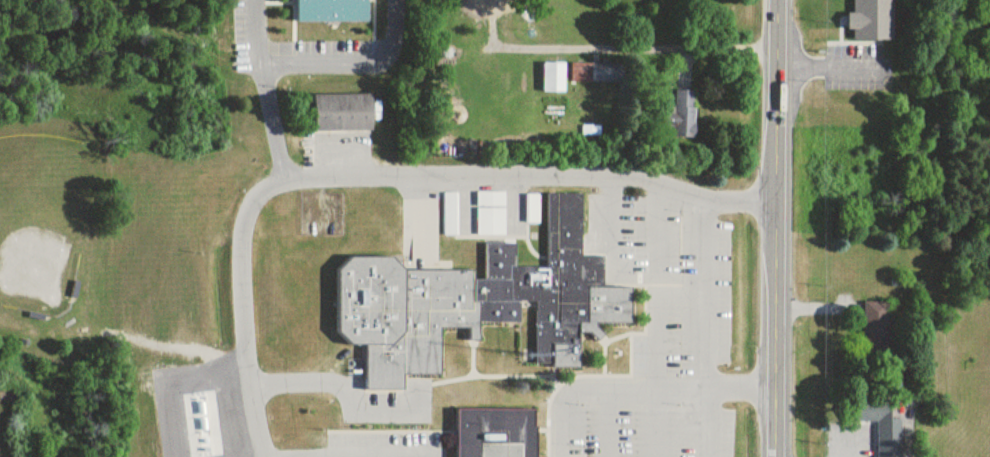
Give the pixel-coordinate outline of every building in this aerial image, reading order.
[(367,0),(297,0),(297,22),(367,22),(367,0)] [(488,0),(471,0),(471,14),(488,14),(488,0)] [(854,14),(848,14),(848,30),(853,30),(853,41),(893,41),(893,0),(854,0),(854,14)] [(543,93),(565,93),(565,64),(543,64),(543,93)] [(622,65),(571,65),(571,84),(622,84),(622,65)] [(694,91),(674,91),(674,139),(694,139),(694,91)] [(371,96),(314,96),(314,131),(371,131),(371,96)] [(476,236),(505,236),(505,192),(476,192),(476,236)] [(442,236),(458,236),(458,193),(442,193),(442,236)] [(338,278),(337,319),(345,346),(366,347),(364,396),(439,372),(440,329),(467,330),(471,341),(478,341),(479,323),(519,324),(520,308),(536,308),(534,355),(578,371),(580,336),(599,336),(599,324),(630,325),(631,289),(603,288),(604,258),(580,257),(583,195),(549,194),(546,269),(515,267),(516,244),(486,243),(485,270),(344,264),(338,278)] [(539,224),(539,195),(525,195),(525,224),(539,224)] [(888,353),(888,303),(865,303),(865,353),(888,353)] [(535,410),(457,410),(456,456),(535,456),(535,410)] [(891,420),(891,410),(854,410),(854,422),(878,422),(878,456),(901,456),(902,420),(891,420)]
